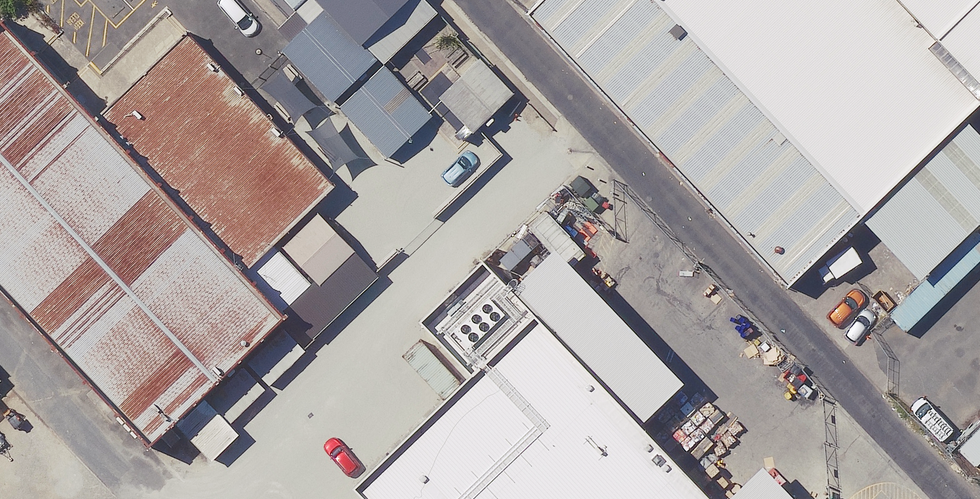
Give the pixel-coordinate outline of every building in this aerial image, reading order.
[(202,18),(221,0),(185,0),(202,18)] [(347,0),(233,0),(305,77),(366,20),(347,0)] [(525,7),(782,280),(979,95),(979,0),(532,0),(525,7)] [(513,90),(478,63),(446,103),(482,131),(513,90)] [(143,75),(52,161),(196,313),(287,228),(143,75)] [(389,153),(333,93),(285,137),(342,197),(389,153)] [(0,106),(0,388),(96,490),(237,357),(196,313),(52,161),(0,106)] [(895,498),(551,185),(210,498),(894,498),(895,498)] [(860,315),(931,249),(879,195),(809,261),(860,315)] [(979,302),(979,203),(931,249),(979,302)]
